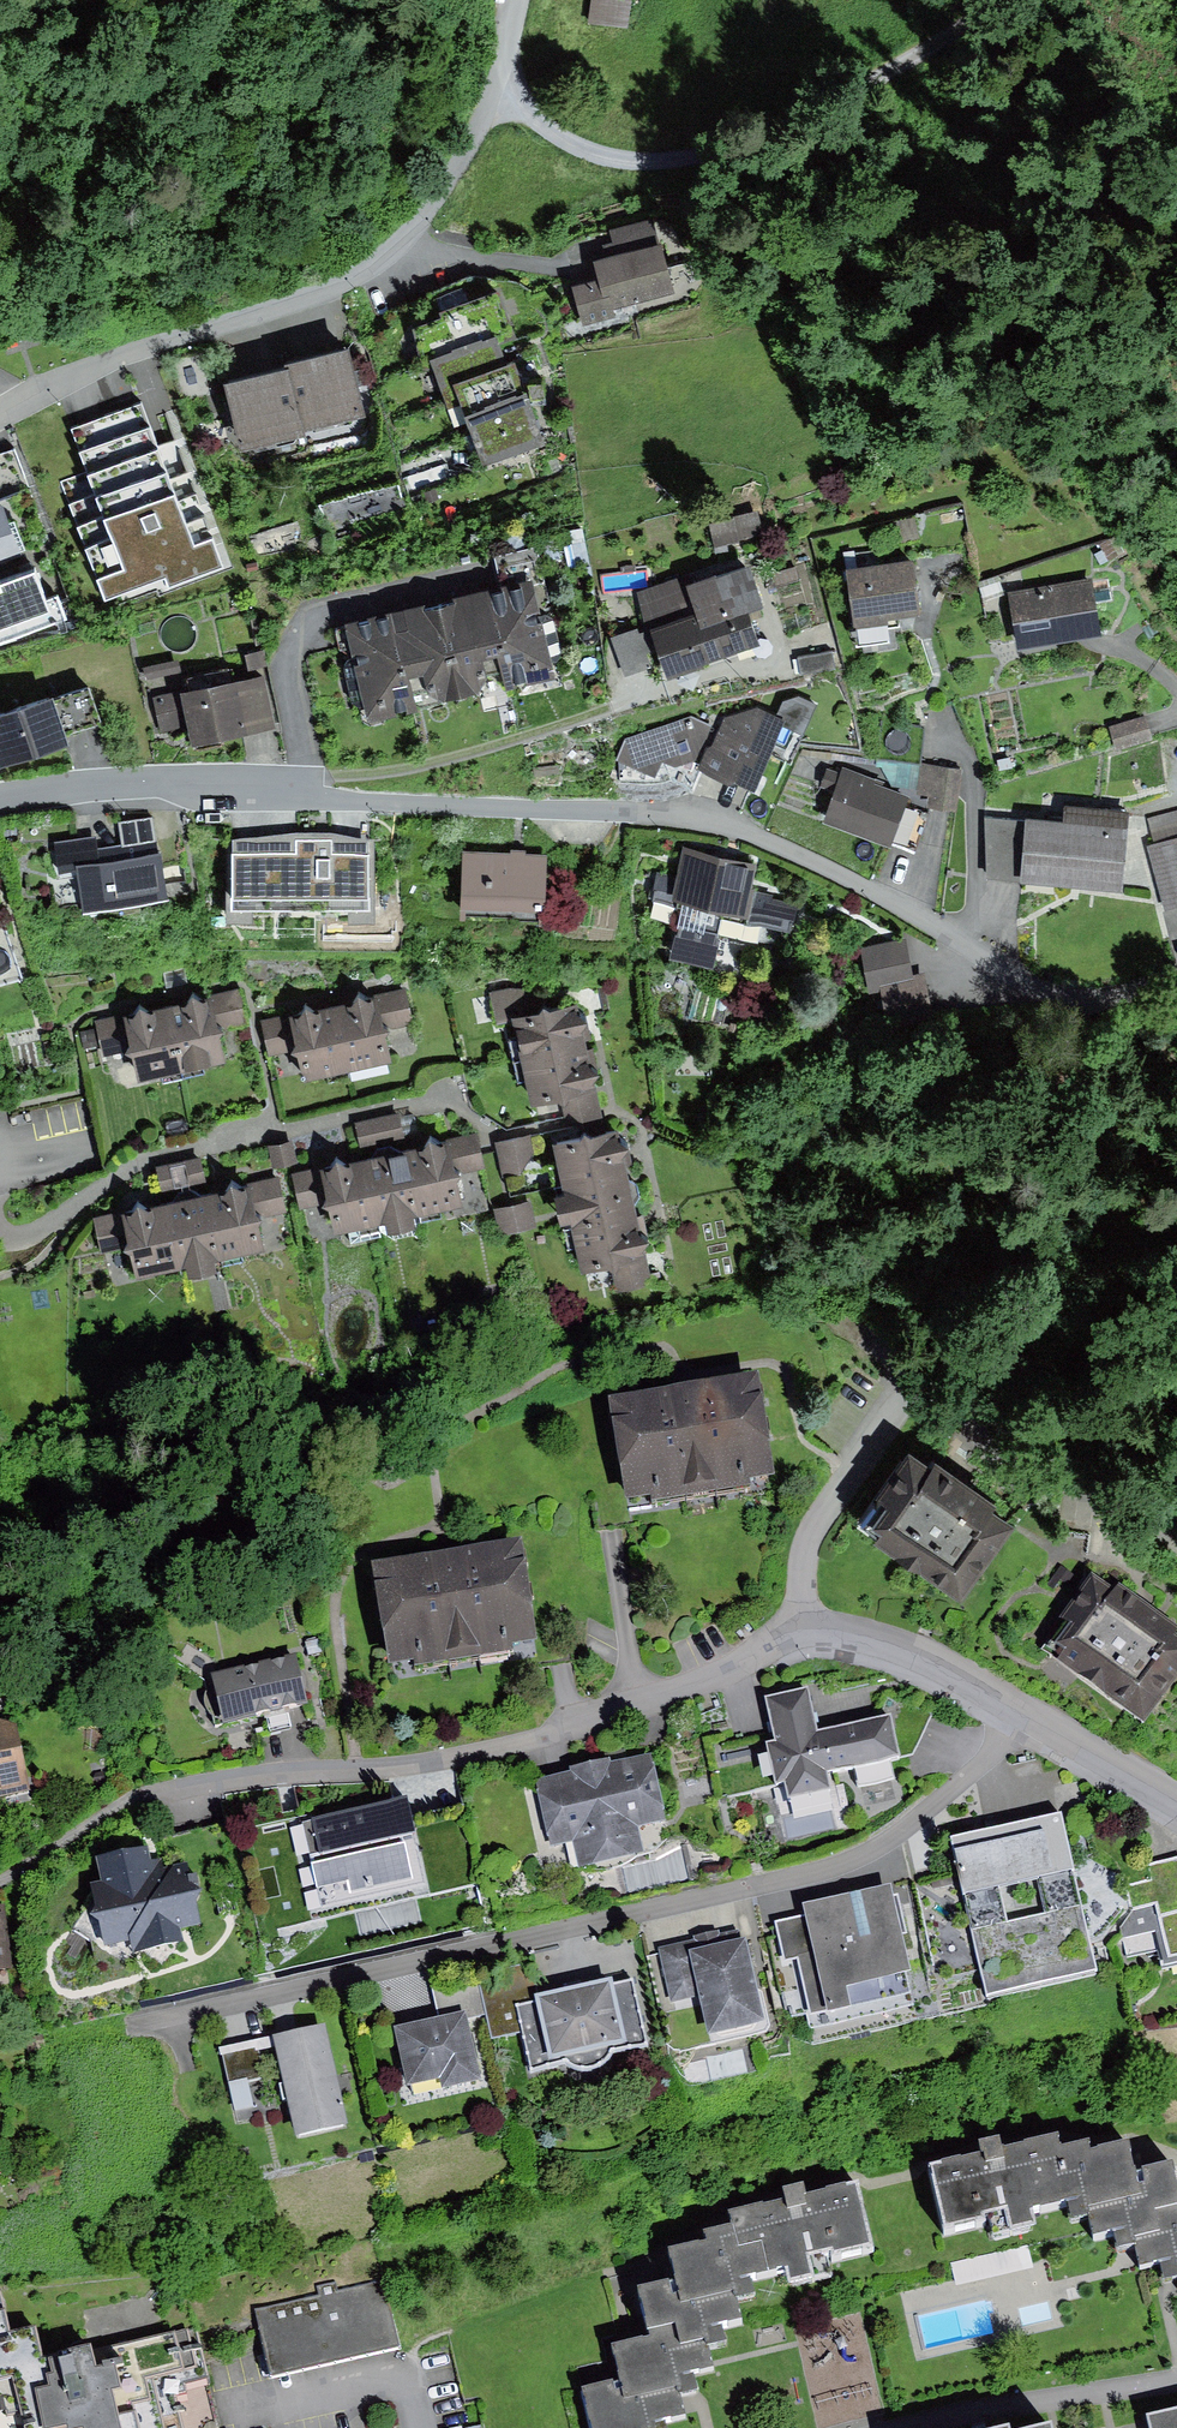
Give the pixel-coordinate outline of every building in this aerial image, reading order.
[(590,18),(628,23),(631,0),(592,0),(590,18)] [(659,236),(594,253),(598,271),(572,278),(584,322),(614,314),(612,305),(673,288),(659,236)] [(503,302),(427,327),(472,464),(549,438),(503,302)] [(292,358),(307,418),(367,403),(350,335),(290,349),(292,358)] [(292,358),(225,374),(240,439),(308,424),(307,418),(292,358)] [(142,401),(72,427),(89,472),(62,482),(106,599),(166,576),(169,586),(224,565),(176,438),(158,445),(142,401)] [(756,507),(707,520),(715,546),(764,533),(756,507)] [(0,511),(0,560),(23,551),(8,508),(0,511)] [(914,512),(896,516),(901,538),(919,533),(914,512)] [(1115,533),(1101,540),(1110,557),(1124,550),(1115,533)] [(914,553),(846,562),(857,645),(889,640),(887,624),(900,622),(899,610),(921,607),(914,553)] [(704,633),(755,616),(771,611),(752,555),(635,594),(649,638),(656,636),(653,625),(696,610),(704,633)] [(796,564),(773,570),(776,583),(799,577),(796,564)] [(36,565),(1,578),(4,584),(0,585),(0,642),(67,618),(58,593),(48,597),(36,565)] [(540,571),(491,582),(513,682),(562,671),(540,571)] [(1092,573),(1009,586),(1017,638),(1100,625),(1092,573)] [(491,582),(441,593),(464,693),(513,682),(491,582)] [(441,593),(394,603),(418,705),(464,693),(441,593)] [(394,603),(343,615),(368,716),(418,705),(394,603)] [(696,610),(653,625),(656,636),(671,673),(763,639),(755,616),(704,633),(696,610)] [(263,647),(245,649),(248,667),(266,664),(263,647)] [(832,649),(798,655),(801,671),(835,665),(832,649)] [(179,653),(144,661),(147,674),(182,666),(179,653)] [(272,673),(153,695),(160,731),(192,725),(195,742),(282,725),(272,673)] [(89,676),(54,687),(67,725),(102,713),(89,676)] [(0,701),(0,755),(69,733),(67,725),(54,687),(53,683),(0,701)] [(783,696),(777,710),(783,713),(780,719),(803,729),(816,699),(798,691),(783,696)] [(627,733),(619,753),(692,780),(700,759),(729,770),(737,767),(755,775),(780,719),(783,713),(777,710),(757,702),(722,715),(708,710),(705,718),(690,713),(627,733)] [(1146,709),(1106,720),(1114,750),(1153,736),(1146,709)] [(920,760),(925,721),(883,716),(878,755),(920,760)] [(960,764),(920,760),(878,755),(877,763),(882,763),(892,781),(916,783),(915,790),(928,791),(927,802),(956,805),(960,764)] [(840,767),(826,762),(819,780),(831,785),(821,811),(888,837),(906,790),(883,781),(884,778),(842,761),(840,767)] [(1069,822),(1065,880),(1123,885),(1129,804),(1071,800),(1069,822)] [(1155,841),(1176,835),(1176,809),(1148,816),(1155,841)] [(99,832),(51,838),(54,867),(81,863),(87,904),(162,894),(152,815),(122,819),(126,850),(102,854),(99,832)] [(1069,822),(989,817),(985,876),(1065,880),(1069,822)] [(298,832),(232,840),(232,908),(369,908),(369,840),(338,834),(298,832)] [(1148,843),(1165,907),(1176,904),(1176,835),(1155,841),(1148,843)] [(464,847),(462,898),(546,901),(548,850),(518,849),(464,847)] [(753,863),(687,849),(681,878),(660,873),(651,915),(675,920),(667,958),(715,967),(722,934),(765,943),(768,928),(794,933),(802,896),(749,885),(753,863)] [(906,934),(860,943),(869,990),(881,987),(886,1010),(875,1012),(878,1028),(936,1016),(926,968),(913,971),(906,934)] [(492,989),(498,1016),(516,1012),(527,1055),(587,1043),(583,1018),(587,1011),(581,1008),(578,995),(540,1003),(535,980),(492,989)] [(183,1001),(171,1003),(184,1063),(226,1054),(220,1026),(246,1021),(239,989),(208,995),(192,985),(183,1001)] [(348,999),(335,1002),(348,1064),(391,1056),(385,1025),(412,1020),(405,987),(372,994),(358,985),(348,999)] [(294,1011),(262,1017),(269,1052),(298,1046),(304,1075),(348,1064),(335,1002),(322,1005),(306,993),(294,1011)] [(130,1013),(99,1019),(105,1051),(136,1045),(141,1072),(184,1063),(171,1003),(157,1006),(139,996),(130,1013)] [(587,1043),(527,1055),(535,1093),(560,1088),(567,1123),(602,1116),(593,1075),(600,1062),(588,1056),(587,1043)] [(398,1112),(355,1121),(360,1142),(403,1132),(398,1112)] [(554,1135),(563,1182),(627,1169),(623,1150),(631,1137),(616,1128),(615,1123),(592,1128),(584,1122),(579,1129),(554,1135)] [(420,1142),(408,1145),(421,1207),(466,1198),(460,1171),(484,1166),(477,1130),(442,1137),(429,1129),(420,1142)] [(532,1132),(495,1139),(502,1173),(521,1169),(535,1147),(532,1132)] [(380,1151),(367,1154),(380,1218),(384,1214),(387,1226),(418,1220),(415,1209),(421,1207),(408,1145),(399,1146),(387,1138),(380,1151)] [(291,1139),(268,1144),(273,1164),(296,1159),(291,1139)] [(326,1165),(292,1171),(299,1207),(330,1201),(335,1226),(380,1218),(367,1154),(350,1158),(337,1149),(326,1165)] [(571,1212),(573,1221),(637,1211),(635,1197),(642,1187),(631,1180),(627,1169),(563,1182),(565,1186),(557,1187),(561,1214),(571,1212)] [(222,1185),(214,1186),(228,1255),(267,1247),(261,1216),(287,1211),(279,1173),(244,1180),(231,1171),(222,1185)] [(180,1193),(163,1197),(178,1265),(185,1263),(187,1274),(224,1267),(222,1256),(228,1255),(214,1186),(195,1190),(186,1180),(180,1193)] [(128,1207),(95,1214),(102,1249),(131,1243),(137,1270),(178,1265),(163,1197),(153,1201),(136,1192),(128,1207)] [(530,1198),(494,1206),(499,1232),(535,1225),(530,1198)] [(637,1211),(573,1221),(580,1273),(609,1268),(614,1292),(653,1285),(645,1241),(650,1229),(641,1226),(637,1211)] [(772,1381),(626,1398),(638,1498),(784,1481),(772,1381)] [(1014,1517),(907,1442),(877,1485),(881,1488),(860,1518),(962,1590),(1014,1517)] [(521,1542),(374,1566),(390,1665),(414,1661),(415,1669),(513,1654),(512,1647),(537,1643),(521,1542)] [(1062,1566),(1054,1575),(1066,1584),(1073,1575),(1062,1566)] [(1092,1574),(1060,1617),(1065,1621),(1042,1650),(1144,1724),(1176,1678),(1176,1635),(1092,1574)] [(300,1653),(217,1678),(232,1730),(315,1706),(300,1653)] [(826,1770),(817,1730),(807,1685),(764,1695),(773,1738),(767,1739),(776,1784),(784,1782),(787,1796),(829,1787),(826,1770)] [(817,1730),(826,1770),(899,1754),(890,1713),(817,1730)] [(32,1791),(22,1748),(0,1753),(0,1798),(32,1791)] [(572,1768),(533,1777),(550,1849),(572,1844),(578,1870),(647,1854),(640,1824),(668,1818),(652,1752),(610,1762),(609,1757),(572,1766),(572,1768)] [(409,1796),(303,1819),(323,1907),(428,1884),(409,1796)] [(1061,1814),(950,1839),(987,1999),(1098,1973),(1061,1814)] [(323,1907),(303,1819),(261,1828),(282,1925),(324,1915),(323,1907)] [(146,1848),(96,1860),(101,1882),(91,1884),(97,1908),(91,1915),(101,1922),(106,1946),(128,1940),(132,1957),(188,1944),(185,1930),(202,1927),(196,1904),(202,1895),(193,1858),(150,1868),(146,1848)] [(1176,1967),(1176,1856),(1148,1862),(1152,1882),(1127,1887),(1133,1911),(1121,1928),(1128,1959),(1158,1952),(1162,1971),(1176,1967)] [(806,1917),(777,1924),(785,1960),(796,1958),(809,2019),(912,1997),(889,1888),(804,1906),(806,1917)] [(9,1983),(1,1905),(0,1906),(0,1984),(9,1983)] [(692,1942),(659,1949),(670,2002),(700,1996),(707,2034),(763,2023),(746,1939),(709,1947),(693,1950),(692,1942)] [(531,1960),(477,1972),(486,2014),(492,2040),(521,2033),(515,2006),(535,2001),(534,1997),(538,1996),(531,1960)] [(432,1982),(439,2015),(468,2009),(470,2018),(486,2014),(477,1972),(432,1982)] [(535,2001),(515,2006),(521,2033),(530,2073),(564,2066),(577,2072),(585,2073),(601,2069),(607,2064),(614,2053),(647,2046),(633,1980),(613,1985),(612,1980),(538,1996),(534,1997),(535,2001)] [(439,2015),(393,2025),(407,2086),(436,2080),(437,2083),(441,2082),(442,2090),(484,2081),(470,2018),(468,2009),(439,2015)] [(325,2025),(273,2037),(275,2045),(296,2137),(347,2126),(325,2025)] [(44,2034),(26,2037),(28,2052),(46,2050),(44,2034)] [(221,2047),(223,2056),(259,2049),(275,2045),(273,2037),(221,2047)] [(259,2049),(223,2056),(228,2084),(248,2080),(264,2077),(259,2049)] [(248,2080),(228,2084),(234,2112),(253,2108),(248,2080)] [(929,2168),(945,2233),(983,2224),(980,2219),(1006,2213),(1011,2234),(1038,2228),(1035,2214),(1073,2205),(1060,2146),(1058,2137),(1005,2149),(1002,2137),(976,2144),(979,2156),(929,2168)] [(1176,2205),(1176,2197),(1170,2166),(1136,2174),(1129,2142),(1095,2150),(1092,2139),(1060,2146),(1073,2205),(1076,2221),(1090,2218),(1095,2238),(1134,2230),(1136,2240),(1157,2235),(1152,2210),(1176,2205)] [(782,2190),(784,2203),(729,2215),(733,2228),(737,2250),(762,2245),(768,2275),(787,2271),(790,2286),(812,2281),(806,2254),(838,2248),(840,2254),(870,2248),(857,2185),(807,2196),(805,2185),(782,2190)] [(1136,2240),(1140,2267),(1176,2259),(1176,2205),(1152,2210),(1157,2235),(1136,2240)] [(737,2250),(733,2228),(703,2234),(705,2244),(668,2252),(674,2284),(640,2291),(649,2335),(674,2330),(677,2349),(707,2343),(704,2329),(742,2323),(737,2299),(751,2296),(748,2279),(768,2275),(762,2245),(737,2250)] [(1027,2245),(951,2262),(956,2286),(1033,2269),(1027,2245)] [(321,2297),(258,2310),(273,2375),(398,2348),(384,2282),(340,2292),(337,2280),(318,2284),(321,2297)] [(0,2296),(0,2427),(186,2427),(180,2399),(193,2396),(191,2386),(209,2382),(202,2349),(182,2354),(177,2331),(43,2362),(34,2326),(9,2331),(1,2295),(0,2296)] [(649,2335),(650,2340),(612,2347),(618,2382),(582,2389),(590,2427),(653,2427),(652,2425),(685,2419),(683,2408),(678,2376),(712,2370),(707,2343),(677,2349),(674,2330),(649,2335)] [(1149,2420),(1151,2427),(1176,2427),(1176,2413),(1149,2420)]
